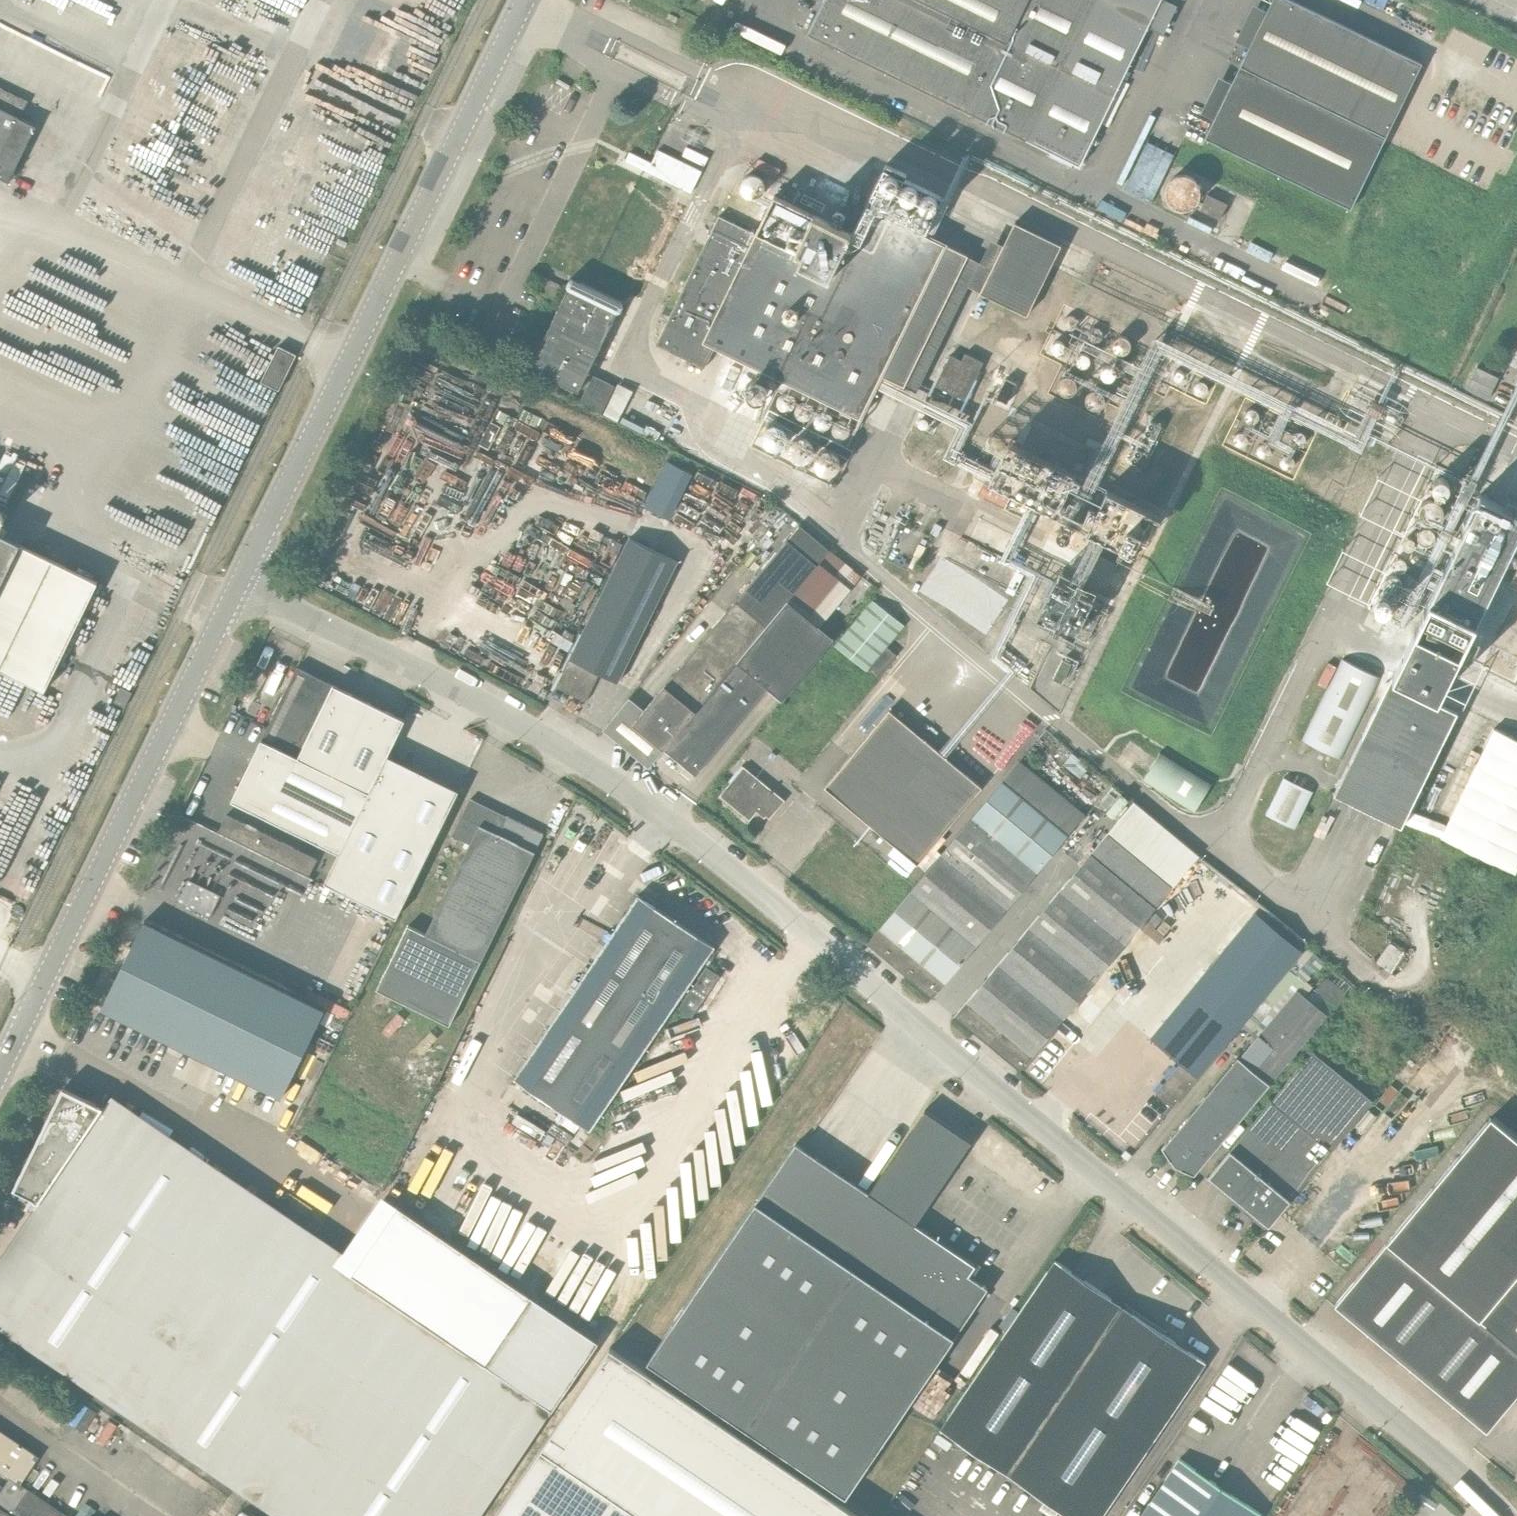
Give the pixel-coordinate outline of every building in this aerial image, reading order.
[(807,34),(1026,140),(1061,68),(1115,94),(1161,0),(824,0),(807,34)] [(1384,137),(1420,63),(1291,0),(1273,0),(1266,14),(1250,6),(1232,42),(1248,50),(1231,86),(1215,78),(1198,114),(1213,122),(1204,141),(1348,211),(1384,137)] [(20,119),(28,102),(0,88),(0,177),(9,182),(36,127),(20,119)] [(650,169),(695,187),(704,166),(659,148),(650,169)] [(594,267),(586,284),(572,278),(568,279),(566,285),(567,288),(569,289),(531,369),(532,369),(533,369),(580,392),(618,313),(621,315),(626,304),(623,303),(670,207),(635,190),(642,177),(641,177),(644,172),(620,161),(616,169),(603,163),(561,250),(594,267)] [(1199,199),(1200,194),(1200,189),(1198,185),(1196,180),(1189,176),(1184,175),(1179,175),(1175,177),(1170,180),(1167,185),(1165,190),(1166,198),(1169,204),(1174,208),(1179,209),(1186,209),(1192,207),(1196,203),(1199,199)] [(881,376),(904,387),(968,256),(865,206),(852,233),(774,195),(755,234),(719,216),(656,345),(704,368),(714,348),(781,380),(778,387),(826,411),(847,421),(856,425),(881,376)] [(1200,210),(1220,220),(1227,204),(1207,195),(1200,210)] [(980,293),(1027,316),(1053,263),(1061,246),(1014,223),(1006,240),(980,293)] [(279,390),(297,355),(279,346),(261,382),(279,390)] [(935,386),(965,400),(983,363),(965,354),(961,361),(950,355),(935,386)] [(1469,385),(1490,395),(1501,373),(1480,363),(1469,385)] [(603,379),(594,375),(581,402),(603,413),(617,386),(603,379)] [(997,398),(1008,403),(1017,384),(1005,379),(997,398)] [(1066,514),(1146,527),(1152,491),(1149,474),(1154,467),(1145,461),(1147,450),(1141,406),(1124,403),(1112,421),(1122,428),(1113,429),(1096,454),(1113,465),(1092,468),(1108,470),(1106,483),(1063,454),(1062,445),(1026,421),(1023,436),(1002,439),(997,469),(986,471),(1001,481),(1004,482),(1014,488),(1029,486),(1032,489),(1043,487),(1054,495),(1061,484),(1066,514)] [(1259,417),(1259,416),(1259,415),(1258,413),(1258,412),(1257,411),(1256,410),(1255,410),(1254,409),(1252,409),(1251,409),(1250,409),(1249,410),(1247,411),(1247,412),(1246,413),(1245,414),(1245,415),(1245,416),(1245,418),(1246,419),(1246,420),(1247,421),(1248,422),(1250,423),(1251,423),(1252,423),(1254,423),(1255,422),(1256,422),(1257,421),(1258,420),(1258,419),(1259,417)] [(647,425),(643,433),(658,440),(662,432),(647,425)] [(766,445),(768,447),(770,448),(772,449),(774,450),(777,450),(779,450),(781,449),(783,448),(785,446),(786,444),(788,442),(788,440),(788,437),(788,435),(787,433),(786,431),(785,429),(783,427),(781,426),(779,425),(776,425),(774,425),(772,426),(769,427),(767,428),(766,430),(765,432),(764,434),(763,436),(763,439),(764,441),(765,443),(766,445)] [(1233,440),(1234,442),(1234,443),(1235,444),(1236,445),(1237,446),(1238,446),(1239,446),(1241,446),(1242,446),(1243,446),(1244,445),(1245,444),(1246,443),(1247,442),(1247,441),(1247,439),(1247,438),(1247,437),(1246,436),(1245,435),(1244,434),(1243,433),(1242,433),(1241,432),(1239,432),(1238,433),(1237,433),(1236,434),(1235,435),(1234,436),(1233,438),(1233,439),(1233,440)] [(1305,440),(1305,439),(1305,438),(1305,437),(1304,435),(1304,434),(1303,434),(1302,433),(1300,432),(1299,432),(1298,432),(1296,432),(1295,433),(1294,434),(1293,434),(1292,436),(1292,437),(1291,438),(1291,439),(1292,441),(1292,442),(1293,443),(1294,444),(1295,445),(1296,446),(1297,446),(1299,446),(1300,446),(1301,445),(1302,445),(1303,444),(1304,443),(1305,442),(1305,440)] [(790,454),(791,456),(792,458),(794,460),(796,461),(798,462),(801,463),(803,463),(805,462),(807,461),(809,460),(811,459),(813,457),(814,455),(814,452),(815,450),(814,448),(814,445),(812,443),(811,441),(809,440),(807,438),(805,438),(802,437),(800,438),(797,438),(795,439),(793,441),(792,443),(790,445),(790,447),(789,449),(789,452),(790,454)] [(1258,455),(1259,456),(1260,457),(1261,457),(1262,458),(1263,458),(1265,458),(1266,458),(1267,457),(1268,456),(1269,456),(1270,455),(1271,453),(1271,452),(1271,451),(1271,449),(1270,448),(1270,447),(1269,446),(1268,445),(1267,444),(1265,444),(1264,444),(1262,444),(1261,444),(1260,445),(1259,446),(1258,447),(1257,448),(1257,449),(1257,451),(1257,452),(1257,453),(1258,455)] [(815,464),(816,466),(817,468),(818,470),(820,472),(822,473),(824,475),(826,475),(829,475),(831,475),(833,474),(835,473),(837,471),(839,469),(840,467),(840,465),(841,463),(840,460),(840,458),(839,456),(837,454),(835,452),(833,451),(831,450),(829,450),(826,450),(824,451),(822,452),(820,453),(818,455),(817,457),(816,459),(815,461),(815,464)] [(1280,462),(1280,463),(1281,465),(1281,466),(1282,467),(1283,468),(1284,468),(1285,469),(1287,469),(1288,469),(1289,469),(1291,468),(1292,468),(1293,467),(1293,466),(1294,465),(1294,463),(1294,462),(1294,461),(1294,459),(1293,458),(1292,457),(1291,456),(1290,455),(1289,455),(1287,455),(1286,455),(1285,455),(1283,456),(1282,457),(1281,458),(1281,459),(1280,461),(1280,462)] [(667,460),(645,505),(674,518),(695,474),(691,471),(667,460)] [(1436,700),(1516,534),(1516,514),(1479,495),(1390,677),(1436,700)] [(930,534),(937,537),(942,527),(935,524),(930,534)] [(633,724),(664,750),(828,549),(799,525),(633,724)] [(45,691),(56,668),(51,665),(92,581),(21,546),(22,543),(0,532),(0,669),(45,691)] [(618,683),(678,562),(630,538),(556,687),(586,702),(600,674),(618,683)] [(828,549),(664,750),(695,776),(768,689),(783,701),(834,639),(819,627),(861,577),(828,549)] [(1056,584),(1034,633),(1072,651),(1094,601),(1056,584)] [(834,645),(867,671),(905,626),(872,600),(834,645)] [(871,668),(880,675),(897,656),(888,648),(871,668)] [(1302,740),(1342,760),(1381,678),(1341,659),(1302,740)] [(262,739),(298,757),(333,685),(297,667),(262,739)] [(1331,796),(1399,829),(1455,714),(1388,681),(1331,796)] [(333,685),(298,757),(262,739),(233,801),(341,854),(387,755),(405,721),(333,685)] [(114,702),(125,707),(132,692),(121,687),(114,702)] [(883,837),(948,760),(945,757),(938,751),(889,710),(850,757),(825,787),(849,808),(883,837)] [(1445,835),(1516,866),(1516,732),(1495,722),(1445,835)] [(1194,814),(1210,787),(1157,754),(1141,781),(1194,814)] [(459,790),(387,755),(341,854),(412,889),(459,790)] [(785,800),(743,767),(719,796),(749,821),(756,812),(764,818),(766,816),(769,819),(785,800)] [(1284,778),(1266,815),(1295,829),(1313,792),(1284,778)] [(1003,780),(867,944),(932,999),(1068,834),(1003,780)] [(470,799),(452,836),(469,845),(425,935),(411,928),(381,990),(451,1025),(481,962),(535,853),(543,835),(470,799)] [(1031,924),(1000,961),(969,999),(967,1002),(954,1017),(988,1045),(1019,1071),(1033,1057),(1035,1054),(1066,1016),(1097,979),(1128,942),(1157,907),(1200,855),(1134,800),(1091,852),(1062,887),(1031,924)] [(226,815),(218,832),(309,877),(317,859),(226,815)] [(309,877),(218,832),(216,831),(180,906),(320,975),(357,900),(309,877)] [(638,895),(513,1080),(591,1131),(715,947),(638,895)] [(1256,914),(1151,1038),(1180,1063),(1155,1094),(1172,1108),(1301,952),(1256,914)] [(175,1002),(185,981),(154,966),(144,988),(175,1002)] [(1174,1167),(1193,1175),(1221,1141),(1327,1014),(1297,989),(1239,1059),(1238,1058),(1162,1149),(1174,1167)] [(1240,1052),(1256,1033),(1243,1023),(1228,1041),(1240,1052)] [(1311,1051),(1205,1180),(1265,1230),(1373,1102),(1311,1051)] [(223,1187),(104,1106),(104,1107),(63,1087),(14,1189),(32,1197),(27,1205),(29,1206),(33,1200),(38,1203),(0,1260),(0,1327),(87,1386),(278,1515),(479,1515),(551,1410),(368,1286),(223,1187)] [(1333,1306),(1486,1432),(1514,1398),(1516,1400),(1516,1140),(1505,1130),(1502,1134),(1487,1122),(1390,1239),(1389,1239),(1333,1306)] [(643,1360),(846,1497),(987,1289),(967,1275),(975,1266),(869,1193),(802,1147),(795,1143),(643,1360)] [(1128,1161),(1132,1156),(1126,1151),(1122,1156),(1128,1161)] [(940,1429),(1010,1476),(1124,1308),(1054,1260),(940,1429)] [(1010,1476),(1068,1515),(1102,1515),(1206,1363),(1124,1308),(1010,1476)] [(495,1515),(857,1515),(609,1348),(495,1515)] [(21,1484),(39,1457),(0,1431),(0,1470),(21,1484)] [(1142,1515),(1262,1515),(1180,1460),(1142,1515)] [(21,1484),(0,1470),(0,1515),(68,1515),(21,1484)]
